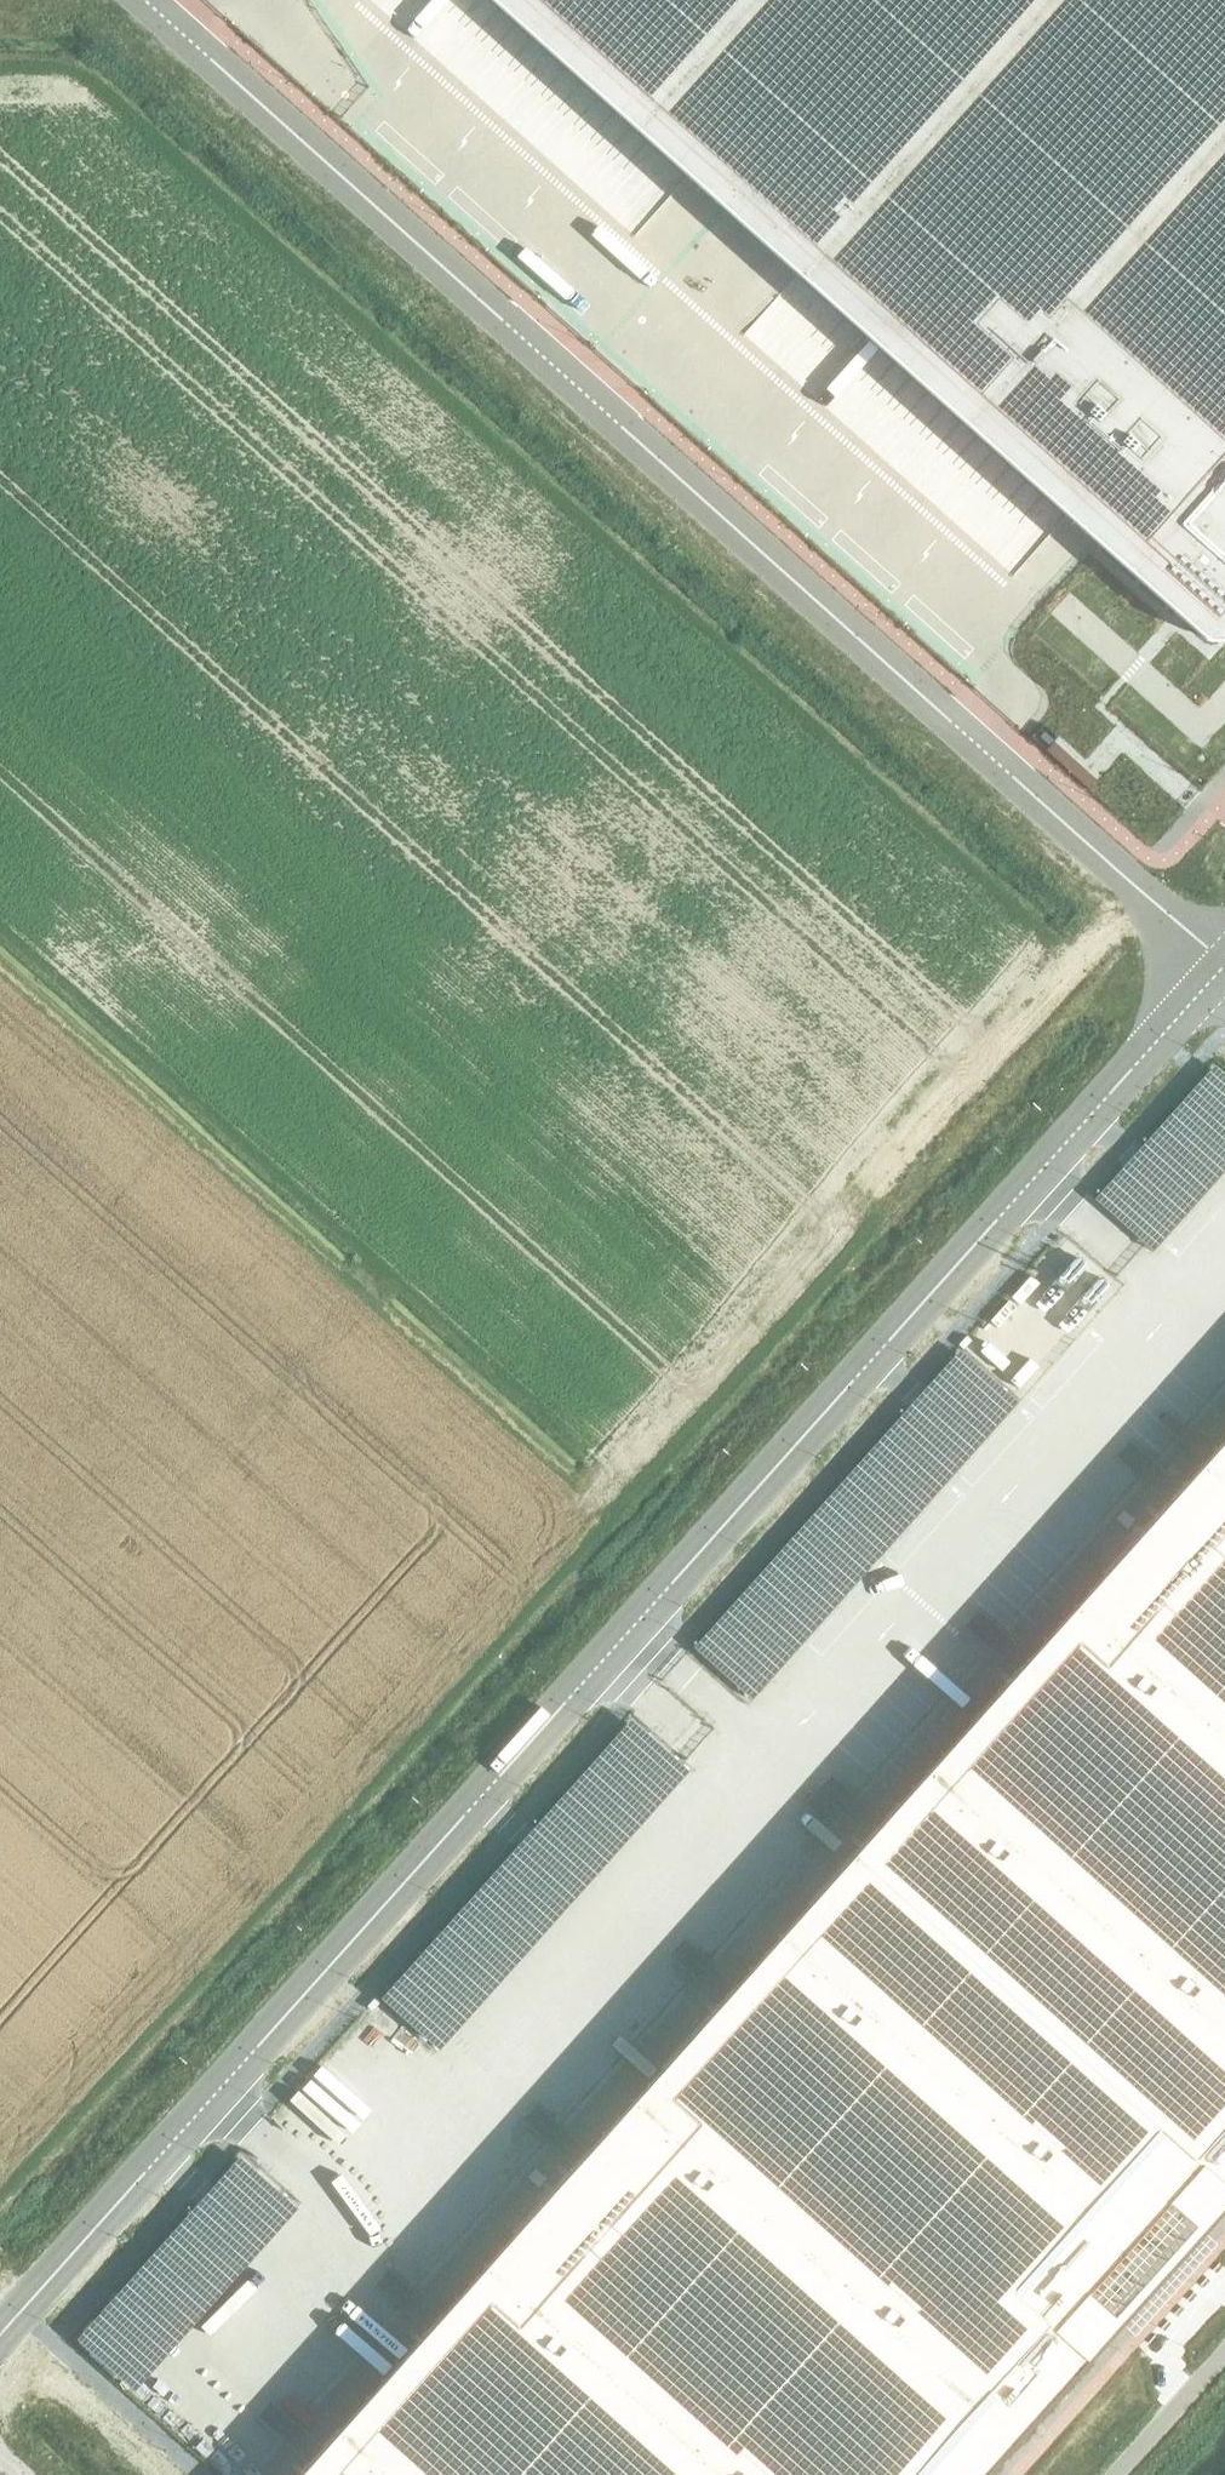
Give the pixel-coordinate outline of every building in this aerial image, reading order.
[(1131,572),(1193,627),(1203,636),(1207,639),(1211,640),(1217,640),(1221,638),(1224,635),(1224,0),(492,0),(1131,572)] [(1045,749),(1056,737),(1042,724),(1032,736),(1045,749)] [(1054,741),(1046,750),(1089,788),(1097,779),(1054,741)] [(1094,1197),(1153,1249),(1224,1168),(1224,1074),(1213,1064),(1094,1197)] [(1020,1305),(1040,1283),(1030,1274),(1010,1296),(1020,1305)] [(998,1327),(1016,1307),(1008,1300),(989,1320),(998,1327)] [(960,1348),(692,1647),(751,1699),(1019,1400),(960,1348)] [(1018,1388),(1038,1366),(1028,1358),(1009,1380),(1018,1388)] [(853,1852),(1201,2165),(1224,2187),(1224,1437),(853,1852)] [(632,1719),(382,1998),(439,2049),(689,1770),(632,1719)] [(729,1826),(701,1856),(748,1898),(756,1889),(765,1897),(784,1875),(729,1826)] [(297,2474),(984,2474),(1089,2357),(1057,2328),(1201,2165),(853,1852),(522,2224),(297,2474)] [(696,1872),(679,1895),(698,1910),(715,1887),(696,1872)] [(373,2011),(381,2002),(375,1997),(367,2006),(373,2011)] [(435,2046),(422,2055),(438,2078),(450,2070),(435,2046)] [(336,2130),(355,2108),(329,2086),(310,2109),(336,2130)] [(240,2158),(77,2340),(135,2391),(298,2209),(240,2158)]
